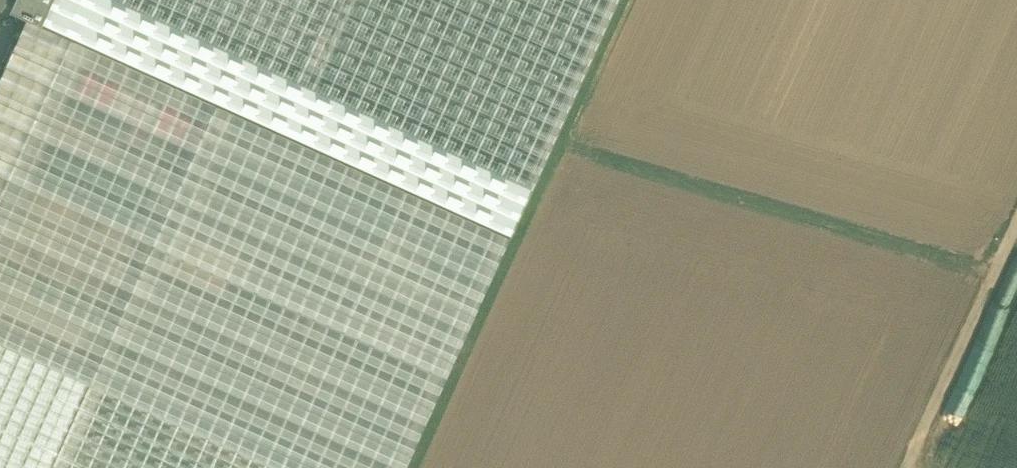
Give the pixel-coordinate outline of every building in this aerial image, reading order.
[(616,0),(15,0),(11,8),(28,15),(0,76),(0,192),(1,192),(0,194),(0,342),(89,381),(282,467),(404,467),(616,0)] [(89,381),(0,342),(0,467),(282,467),(89,381)]
